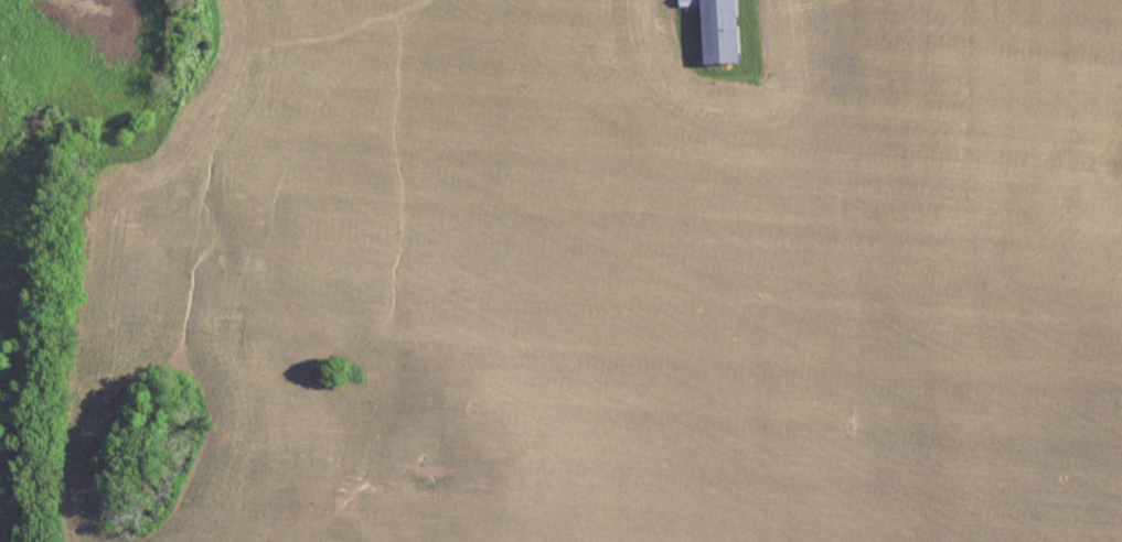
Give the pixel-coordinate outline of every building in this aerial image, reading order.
[(742,63),(740,0),(703,0),(706,65),(742,63)]
